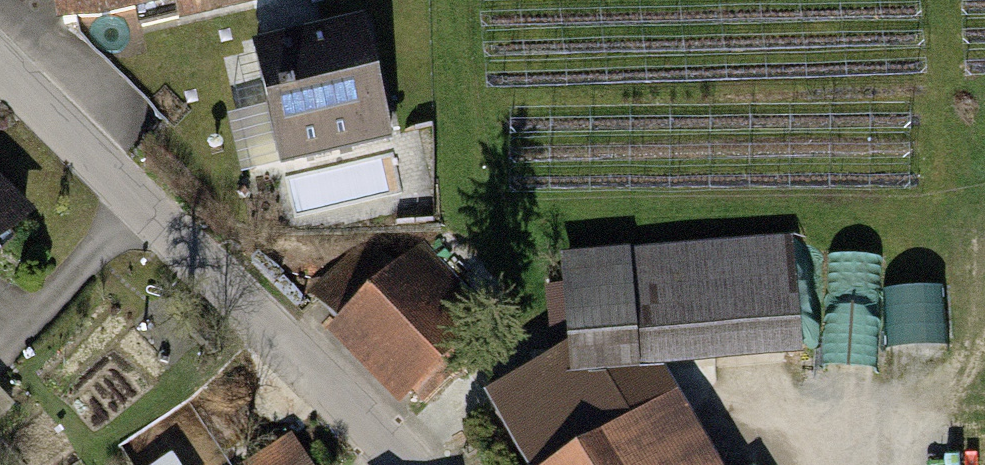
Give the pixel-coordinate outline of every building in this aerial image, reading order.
[(49,12),(105,0),(46,0),(49,12)] [(250,1),(249,0),(167,0),(171,18),(250,1)] [(387,138),(362,19),(249,42),(274,161),(387,138)] [(383,160),(287,181),(294,215),(391,194),(383,160)] [(36,210),(0,176),(0,247),(36,210)] [(406,239),(316,332),(401,413),(491,320),(406,239)] [(556,254),(562,368),(798,354),(791,240),(556,254)] [(110,464),(302,464),(280,432),(231,463),(194,405),(108,461),(110,464)] [(627,414),(543,464),(658,464),(627,414)]
